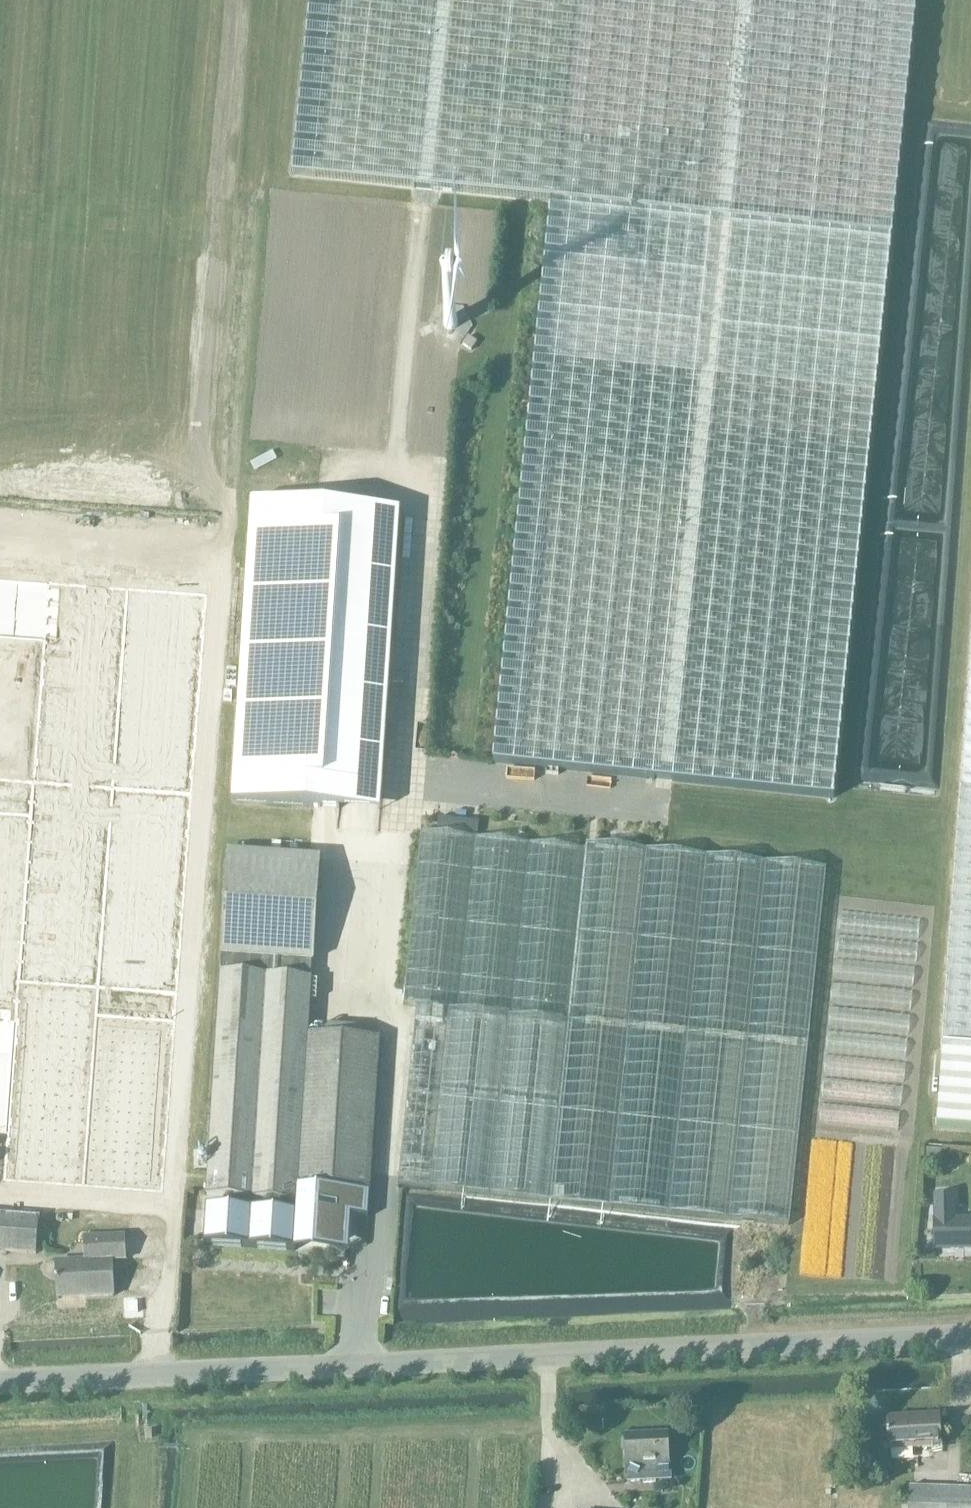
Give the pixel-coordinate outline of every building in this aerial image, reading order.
[(293,175),(409,187),(412,188),(507,198),(532,200),(545,202),(552,202),(538,332),(524,469),(494,762),(673,781),(834,798),(836,779),(864,512),(892,236),(905,115),(913,38),(917,0),(311,0),(309,26),(293,175)] [(452,317),(450,317),(447,318),(446,319),(446,320),(445,323),(444,324),(445,325),(445,327),(445,328),(447,330),(448,331),(450,331),(451,331),(453,331),(455,331),(457,329),(458,328),(459,326),(459,324),(458,322),(458,320),(457,319),(455,318),(452,317)] [(11,466),(9,490),(33,492),(35,468),(11,466)] [(43,468),(41,493),(65,494),(67,470),(43,468)] [(75,470),(73,495),(85,495),(87,471),(75,470)] [(94,472),(93,496),(117,498),(119,473),(94,472)] [(126,474),(125,498),(149,500),(151,476),(126,474)] [(158,476),(156,500),(181,502),(182,478),(158,476)] [(190,478),(188,502),(213,504),(214,480),(190,478)] [(381,810),(401,511),(253,501),(234,800),(381,810)] [(15,1023),(7,1132),(4,1181),(164,1193),(179,991),(194,792),(208,593),(48,581),(48,583),(44,640),(43,652),(33,780),(0,778),(0,1021),(15,1023)] [(455,668),(456,657),(434,656),(434,667),(455,668)] [(944,1044),(970,1046),(970,673),(944,1044)] [(416,1005),(398,1186),(791,1225),(827,867),(587,843),(587,847),(422,830),(404,1003),(416,1005)] [(211,1143),(207,1195),(297,1202),(296,1212),(298,1212),(296,1240),(342,1243),(344,1205),(367,1206),(366,1218),(369,1218),(371,1189),(375,1115),(380,1038),(262,1030),(266,975),(233,972),(235,955),(267,957),(273,854),(230,851),(221,970),(221,971),(219,1000),(211,1143)] [(944,1044),(938,1126),(970,1129),(970,1046),(944,1044)] [(33,1212),(34,1195),(0,1194),(0,1211),(33,1212)] [(937,1246),(970,1245),(970,1217),(955,1218),(954,1194),(935,1194),(936,1218),(937,1246)] [(296,1240),(298,1212),(296,1212),(207,1206),(204,1244),(296,1250),(296,1240)] [(85,1260),(56,1262),(58,1293),(86,1291),(86,1298),(115,1296),(112,1261),(125,1260),(124,1236),(84,1238),(85,1260)] [(891,1417),(892,1449),(944,1446),(942,1414),(891,1417)] [(668,1433),(626,1434),(628,1480),(671,1479),(671,1463),(669,1463),(668,1433)] [(910,1487),(910,1507),(970,1507),(970,1488),(910,1487)]
